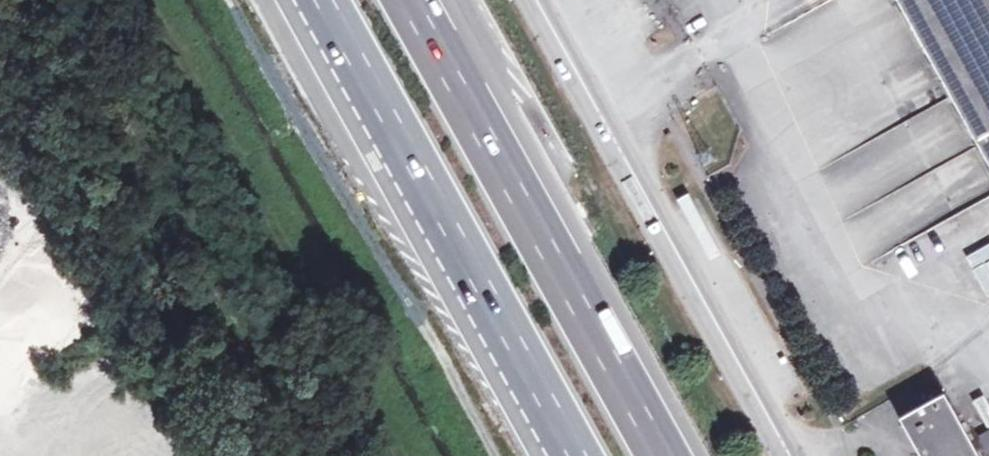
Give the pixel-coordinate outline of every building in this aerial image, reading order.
[(988,162),(988,0),(898,0),(988,162)] [(941,159),(961,149),(954,136),(934,147),(941,159)] [(900,417),(921,455),(978,455),(943,392),(900,417)] [(981,437),(988,450),(988,432),(981,437)]
